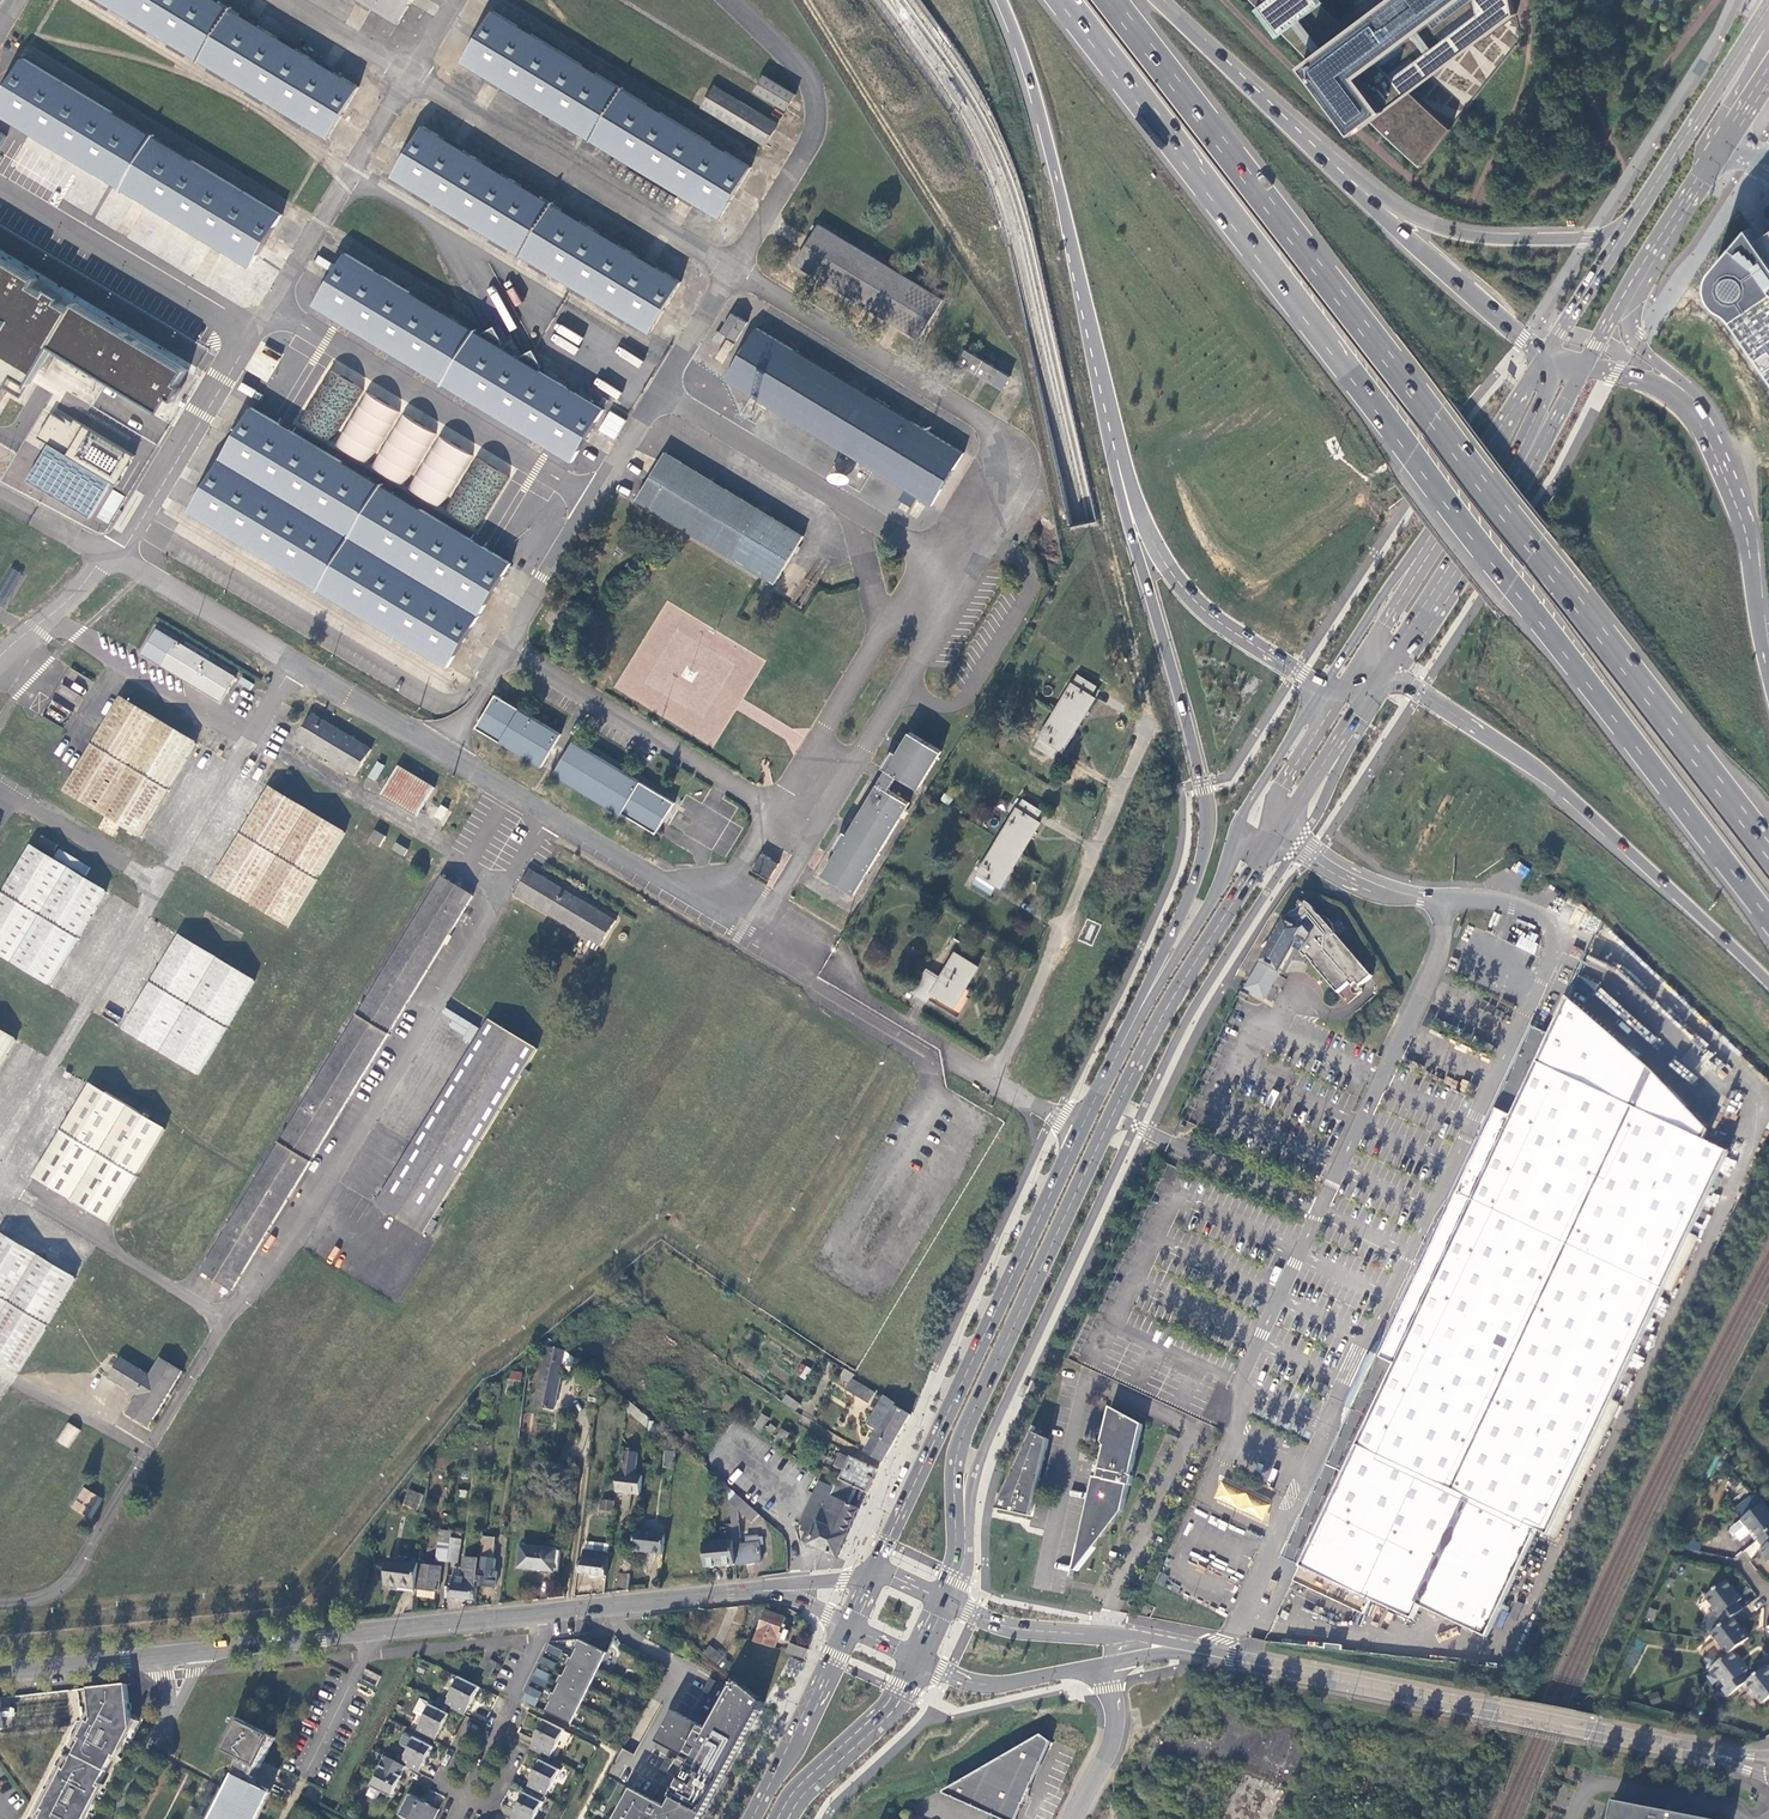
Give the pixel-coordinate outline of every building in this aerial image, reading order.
[(216,0),(98,0),(330,141),(361,88),(216,0)] [(398,25),(413,0),(357,0),(398,25)] [(1260,10),(1257,12),(1279,41),(1285,36),(1312,65),(1354,35),(1341,24),(1324,7),(1328,4),(1324,0),(1250,0),(1260,10)] [(1515,0),(1400,0),(1354,35),(1312,65),(1309,68),(1363,133),(1376,124),(1422,169),(1452,131),(1413,96),(1518,16),(1515,0)] [(1373,0),(1353,0),(1360,9),(1373,0)] [(754,166),(494,8),(461,62),(721,219),(754,166)] [(25,57),(0,97),(0,115),(252,269),(285,213),(25,57)] [(797,94),(765,75),(760,83),(755,92),(787,111),(797,94)] [(781,124),(716,85),(702,108),(767,147),(781,124)] [(683,280),(424,125),(391,177),(651,335),(683,280)] [(944,299),(819,224),(794,264),(920,341),(944,299)] [(1759,242),(1751,230),(1710,279),(1708,289),(1710,301),(1718,312),(1731,319),(1768,374),(1768,234),(1759,242)] [(605,409),(346,252),(313,306),(573,463),(605,409)] [(164,411),(190,368),(114,323),(95,311),(49,284),(51,281),(35,272),(33,274),(19,265),(0,254),(0,310),(4,312),(0,320),(0,385),(5,376),(19,384),(46,340),(164,411)] [(734,315),(722,334),(737,343),(748,325),(734,315)] [(934,508),(965,456),(758,330),(743,354),(724,343),(716,355),(726,361),(723,364),(733,370),(727,382),(934,508)] [(718,332),(713,341),(719,344),(724,336),(718,332)] [(1012,377),(966,350),(957,364),(1003,392),(1012,377)] [(472,452),(397,417),(400,411),(362,393),(335,448),(370,465),(368,469),(405,487),(404,490),(444,509),(472,452)] [(511,562),(253,406),(188,513),(318,591),(448,669),(511,562)] [(615,440),(626,420),(609,410),(598,431),(615,440)] [(804,539),(665,454),(637,502),(775,586),(804,539)] [(236,678),(157,631),(141,657),(218,702),(225,690),(229,692),(236,678)] [(1055,708),(1083,724),(1098,698),(1093,695),(1099,686),(1078,674),(1073,682),(1071,682),(1055,708)] [(229,692),(225,690),(218,702),(222,705),(229,692)] [(561,733),(497,694),(477,726),(542,766),(561,733)] [(195,740),(114,696),(61,793),(142,837),(195,740)] [(1065,754),(1083,724),(1055,708),(1037,737),(1039,738),(1033,748),(1054,760),(1059,751),(1065,754)] [(372,749),(314,715),(298,741),(356,777),(372,749)] [(839,848),(824,873),(855,892),(911,800),(890,787),(898,774),(918,787),(942,748),(911,729),(898,750),(894,748),(883,765),(887,768),(849,831),(845,828),(834,845),(839,848)] [(555,773),(622,814),(623,812),(657,832),(676,802),(574,741),(555,773)] [(375,780),(384,765),(376,762),(368,776),(375,780)] [(401,767),(383,796),(418,817),(436,788),(401,767)] [(263,785),(210,884),(291,927),(344,829),(263,785)] [(1017,805),(999,836),(1025,851),(1043,821),(1038,818),(1043,810),(1023,798),(1019,806),(1017,805)] [(440,805),(433,816),(444,823),(451,811),(440,805)] [(388,837),(377,831),(372,841),(382,847),(388,837)] [(1025,851),(999,836),(975,872),(978,874),(973,882),(992,894),(998,885),(1002,888),(1025,851)] [(410,849),(399,843),(395,849),(407,856),(410,849)] [(0,889),(0,958),(52,986),(106,888),(25,844),(0,889)] [(61,851),(56,859),(85,875),(89,867),(61,851)] [(769,881),(777,861),(758,854),(750,874),(769,881)] [(618,919),(532,870),(517,896),(603,946),(618,919)] [(473,894),(442,876),(205,1270),(236,1289),(473,894)] [(1275,974),(1277,975),(1290,952),(1300,958),(1325,985),(1334,996),(1345,985),(1348,989),(1351,986),(1354,989),(1366,978),(1330,936),(1331,933),(1330,930),(1327,927),(1324,924),(1318,920),(1315,919),(1308,910),(1302,907),(1301,909),(1298,907),(1286,926),(1283,924),(1259,965),(1260,965),(1245,992),(1263,1001),(1276,978),(1274,977),(1275,974)] [(120,1033),(203,1075),(254,976),(171,934),(120,1033)] [(1516,946),(1534,952),(1537,943),(1519,937),(1516,946)] [(930,992),(953,1006),(977,966),(954,952),(940,977),(924,967),(921,972),(919,971),(909,988),(926,998),(930,992)] [(1356,1447),(1293,1582),(1365,1616),(1371,1601),(1414,1620),(1420,1608),(1488,1638),(1538,1531),(1548,1536),(1728,1153),(1704,1141),(1708,1131),(1649,1070),(1566,998),(1535,1063),(1522,1057),(1343,1439),(1356,1447)] [(539,1049),(492,1021),(379,1206),(426,1235),(539,1049)] [(0,1028),(0,1064),(15,1036),(0,1028)] [(166,1129),(91,1084),(35,1176),(110,1222),(166,1129)] [(74,1274),(0,1235),(0,1355),(10,1361),(17,1348),(8,1344),(13,1335),(35,1346),(74,1274)] [(567,1352),(550,1340),(536,1406),(555,1410),(567,1352)] [(1379,1357),(1373,1354),(1348,1409),(1353,1412),(1379,1357)] [(123,1359),(111,1379),(139,1396),(128,1413),(150,1427),(184,1372),(162,1358),(151,1376),(123,1359)] [(804,1380),(811,1369),(801,1364),(795,1374),(804,1380)] [(511,1382),(520,1383),(522,1375),(512,1373),(511,1382)] [(597,1405),(600,1382),(592,1380),(589,1404),(597,1405)] [(874,1394),(851,1380),(845,1390),(868,1404),(874,1394)] [(785,1395),(781,1402),(795,1410),(800,1403),(785,1395)] [(894,1402),(884,1396),(869,1422),(879,1428),(865,1453),(882,1463),(910,1415),(893,1405),(894,1402)] [(648,1428),(649,1420),(627,1401),(626,1410),(648,1428)] [(1073,1572),(1076,1573),(1094,1550),(1098,1536),(1104,1537),(1108,1525),(1114,1526),(1117,1512),(1123,1514),(1129,1488),(1132,1489),(1133,1480),(1133,1479),(1134,1475),(1132,1474),(1142,1428),(1111,1410),(1102,1445),(1113,1462),(1110,1474),(1107,1473),(1105,1481),(1095,1478),(1073,1572)] [(769,1419),(762,1415),(753,1428),(760,1433),(769,1419)] [(81,1431),(69,1422),(57,1440),(69,1449),(81,1431)] [(782,1430),(776,1443),(783,1448),(791,1435),(782,1430)] [(1032,1519),(1049,1442),(1033,1435),(997,1512),(1032,1519)] [(708,1470),(676,1443),(675,1452),(703,1475),(708,1470)] [(632,1449),(622,1448),(621,1453),(623,1453),(622,1457),(624,1457),(622,1475),(618,1474),(616,1491),(641,1495),(643,1478),(636,1477),(638,1456),(631,1454),(632,1449)] [(674,1469),(675,1452),(669,1451),(667,1451),(665,1468),(674,1469)] [(827,1458),(819,1455),(815,1463),(823,1467),(827,1458)] [(845,1473),(851,1459),(842,1455),(836,1468),(845,1473)] [(845,1473),(840,1482),(856,1489),(867,1494),(878,1470),(851,1458),(851,1459),(845,1473)] [(848,1506),(856,1489),(840,1482),(832,1499),(817,1533),(812,1530),(810,1535),(806,1534),(802,1543),(838,1558),(859,1510),(848,1506)] [(104,1500),(84,1487),(72,1507),(92,1519),(104,1500)] [(408,1488),(402,1505),(417,1510),(423,1494),(408,1488)] [(751,1522),(758,1514),(728,1488),(729,1502),(751,1522)] [(801,1526),(812,1530),(817,1533),(832,1499),(816,1492),(801,1526)] [(613,1514),(615,1503),(602,1501),(601,1513),(613,1514)] [(1768,1532),(1768,1506),(1765,1501),(1743,1518),(1752,1531),(1753,1530),(1760,1539),(1768,1532)] [(733,1540),(736,1566),(762,1563),(761,1546),(765,1545),(764,1538),(759,1539),(759,1537),(748,1538),(749,1544),(742,1544),(740,1516),(731,1517),(733,1540)] [(634,1552),(664,1556),(668,1519),(656,1518),(654,1533),(637,1530),(634,1552)] [(436,1562),(449,1563),(452,1542),(453,1533),(440,1532),(436,1562)] [(1759,1540),(1764,1547),(1761,1550),(1768,1561),(1768,1560),(1768,1532),(1760,1539),(1759,1540)] [(483,1539),(477,1583),(477,1588),(495,1591),(498,1575),(494,1574),(496,1561),(493,1561),(496,1541),(483,1539)] [(706,1569),(736,1566),(733,1540),(703,1543),(706,1569)] [(452,1542),(449,1563),(458,1564),(461,1544),(452,1542)] [(596,1553),(608,1554),(609,1546),(597,1544),(596,1553)] [(519,1570),(555,1575),(555,1574),(559,1574),(562,1555),(559,1554),(559,1553),(547,1552),(548,1547),(538,1546),(537,1551),(522,1549),(519,1570)] [(580,1574),(606,1577),(608,1554),(596,1553),(585,1551),(583,1560),(582,1560),(580,1574)] [(385,1586),(416,1591),(419,1566),(388,1562),(385,1586)] [(418,1599),(436,1600),(436,1593),(439,1594),(442,1569),(420,1567),(418,1591),(419,1591),(418,1599)] [(615,1593),(629,1591),(631,1576),(618,1574),(615,1593)] [(450,1599),(475,1603),(477,1588),(477,1583),(463,1581),(452,1579),(450,1599)] [(1733,1616),(1743,1609),(1738,1602),(1742,1599),(1729,1579),(1706,1596),(1720,1614),(1725,1622),(1733,1616)] [(1152,1617),(1157,1606),(1145,1600),(1137,1614),(1152,1617)] [(751,1641),(774,1649),(777,1638),(781,1639),(788,1617),(762,1609),(751,1641)] [(1725,1622),(1720,1614),(1715,1618),(1721,1626),(1725,1622)] [(1734,1650),(1750,1638),(1733,1616),(1725,1622),(1721,1626),(1711,1633),(1728,1655),(1734,1650)] [(608,1653),(580,1640),(576,1648),(578,1649),(573,1658),(599,1671),(608,1653)] [(564,1651),(550,1645),(547,1652),(560,1658),(564,1651)] [(709,1645),(702,1653),(725,1671),(731,1663),(709,1645)] [(1728,1655),(1711,1668),(1726,1686),(1731,1693),(1746,1682),(1749,1679),(1744,1672),(1748,1669),(1734,1650),(1728,1655)] [(558,1664),(544,1657),(541,1664),(554,1671),(558,1664)] [(569,1667),(565,1676),(590,1689),(599,1671),(573,1658),(571,1657),(567,1666),(569,1667)] [(498,1663),(492,1659),(484,1675),(490,1678),(498,1663)] [(1767,1665),(1749,1679),(1746,1682),(1763,1703),(1768,1698),(1768,1667),(1767,1665)] [(552,1675),(539,1669),(535,1676),(549,1683),(552,1675)] [(565,1676),(562,1675),(558,1684),(560,1685),(556,1694),(582,1706),(590,1689),(565,1676)] [(470,1709),(481,1687),(459,1677),(449,1698),(450,1699),(446,1707),(465,1716),(469,1708),(470,1709)] [(711,1679),(704,1691),(711,1695),(718,1682),(711,1679)] [(633,1789),(616,1818),(701,1818),(757,1715),(764,1704),(735,1682),(710,1730),(675,1711),(658,1742),(693,1761),(668,1808),(653,1800),(659,1789),(652,1785),(647,1796),(633,1789)] [(90,1688),(91,1700),(95,1700),(96,1709),(92,1710),(93,1718),(94,1719),(91,1723),(89,1722),(81,1738),(83,1739),(67,1771),(65,1769),(44,1809),(46,1810),(42,1818),(85,1818),(97,1796),(95,1794),(101,1781),(114,1754),(118,1756),(126,1741),(124,1739),(129,1730),(132,1724),(128,1685),(90,1688)] [(543,1693),(530,1686),(526,1694),(540,1700),(543,1693)] [(1721,1689),(1727,1696),(1731,1693),(1726,1686),(1721,1689)] [(556,1694),(554,1692),(549,1701),(552,1702),(547,1712),(572,1725),(582,1706),(556,1694)] [(418,1733),(435,1742),(439,1734),(440,1734),(450,1716),(430,1705),(421,1725),(418,1733)] [(555,1752),(566,1731),(545,1720),(534,1741),(536,1742),(532,1750),(550,1759),(554,1752),(555,1752)] [(226,1751),(236,1756),(242,1760),(244,1757),(247,1758),(245,1763),(256,1767),(256,1766),(261,1769),(264,1763),(265,1760),(276,1738),(241,1721),(226,1751)] [(407,1757),(403,1765),(407,1767),(419,1773),(423,1765),(424,1766),(433,1747),(408,1734),(405,1735),(401,1743),(402,1746),(409,1750),(406,1757),(407,1757)] [(1040,1737),(942,1793),(998,1818),(1016,1818),(1050,1744),(1040,1737)] [(257,1777),(261,1769),(256,1766),(256,1767),(245,1763),(247,1758),(244,1757),(242,1760),(239,1766),(242,1768),(238,1776),(254,1784),(252,1787),(255,1788),(257,1785),(258,1785),(261,1780),(257,1777)] [(675,1761),(668,1757),(661,1770),(668,1773),(675,1761)] [(403,1765),(388,1758),(383,1767),(381,1766),(371,1787),(392,1798),(403,1777),(402,1776),(407,1767),(403,1765)] [(529,1789),(546,1798),(549,1791),(551,1791),(559,1774),(540,1764),(531,1781),(532,1782),(529,1789)] [(258,1785),(257,1785),(255,1788),(252,1787),(254,1784),(238,1776),(218,1816),(222,1818),(221,1818),(259,1818),(272,1793),(258,1785)] [(95,1794),(97,1796),(99,1796),(105,1783),(101,1781),(95,1794)] [(545,1804),(524,1794),(515,1812),(517,1812),(513,1818),(537,1818),(545,1804)] [(439,1811),(431,1806),(431,1805),(416,1798),(405,1818),(435,1818),(439,1811)] [(1615,1801),(1607,1818),(1706,1818),(1615,1801)]
